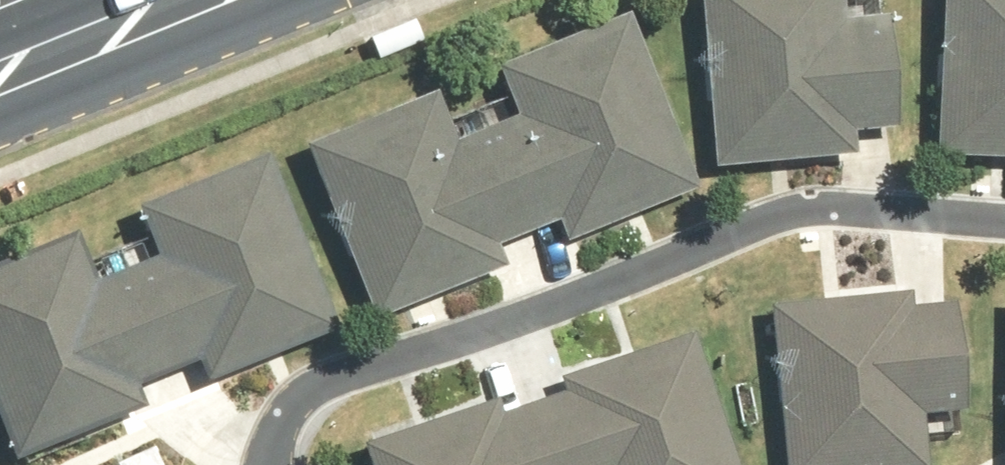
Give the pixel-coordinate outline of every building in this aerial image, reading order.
[(845,0),(706,0),(720,164),(858,153),(856,129),(906,125),(896,12),(846,17),(845,0)] [(944,149),(1004,151),(1004,0),(950,0),(944,149)] [(573,238),(706,186),(639,15),(506,67),(526,117),(465,141),(446,91),(315,142),(382,312),(515,260),(509,244),(567,222),(573,238)] [(342,327),(275,156),(142,208),(162,258),(101,282),(82,232),(0,264),(0,408),(18,454),(151,401),(145,385),(203,363),(209,379),(342,327)] [(775,304),(793,464),(927,464),(931,464),(925,411),(970,406),(959,302),(913,308),(911,289),(775,304)] [(367,438),(376,464),(743,464),(698,330),(562,374),(567,390),(508,410),(503,393),(367,438)]
